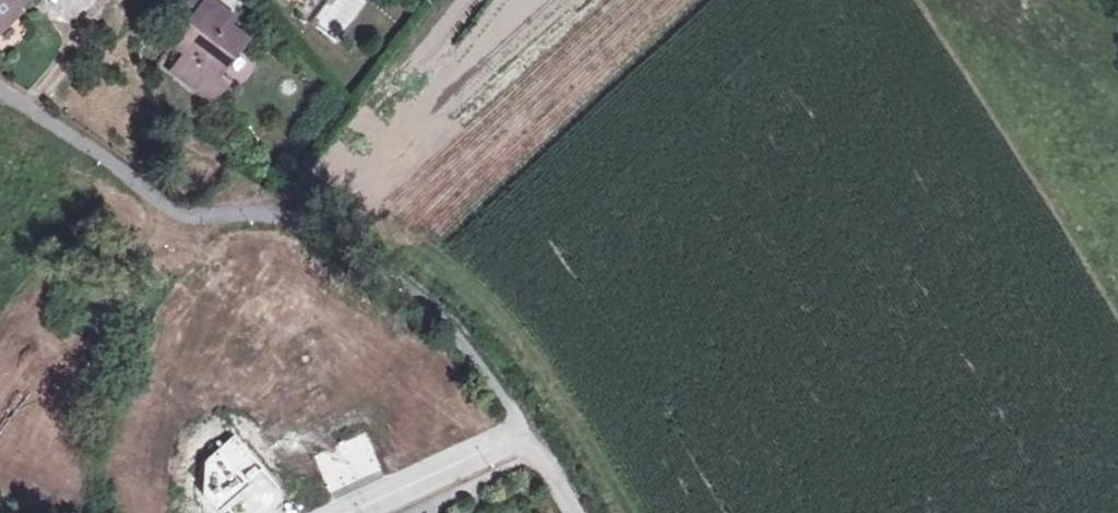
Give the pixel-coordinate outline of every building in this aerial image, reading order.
[(20,14),(17,11),(29,0),(0,0),(0,34),(20,14)] [(224,11),(209,0),(188,27),(174,45),(186,55),(173,72),(214,104),(226,86),(216,79),(245,41),(226,27),(217,21),(224,11)] [(209,0),(190,0),(176,18),(188,27),(209,0)] [(337,42),(366,0),(327,0),(310,24),(337,42)] [(234,18),(224,11),(217,21),(226,27),(234,18)] [(541,490),(529,499),(538,512),(551,503),(541,490)]
